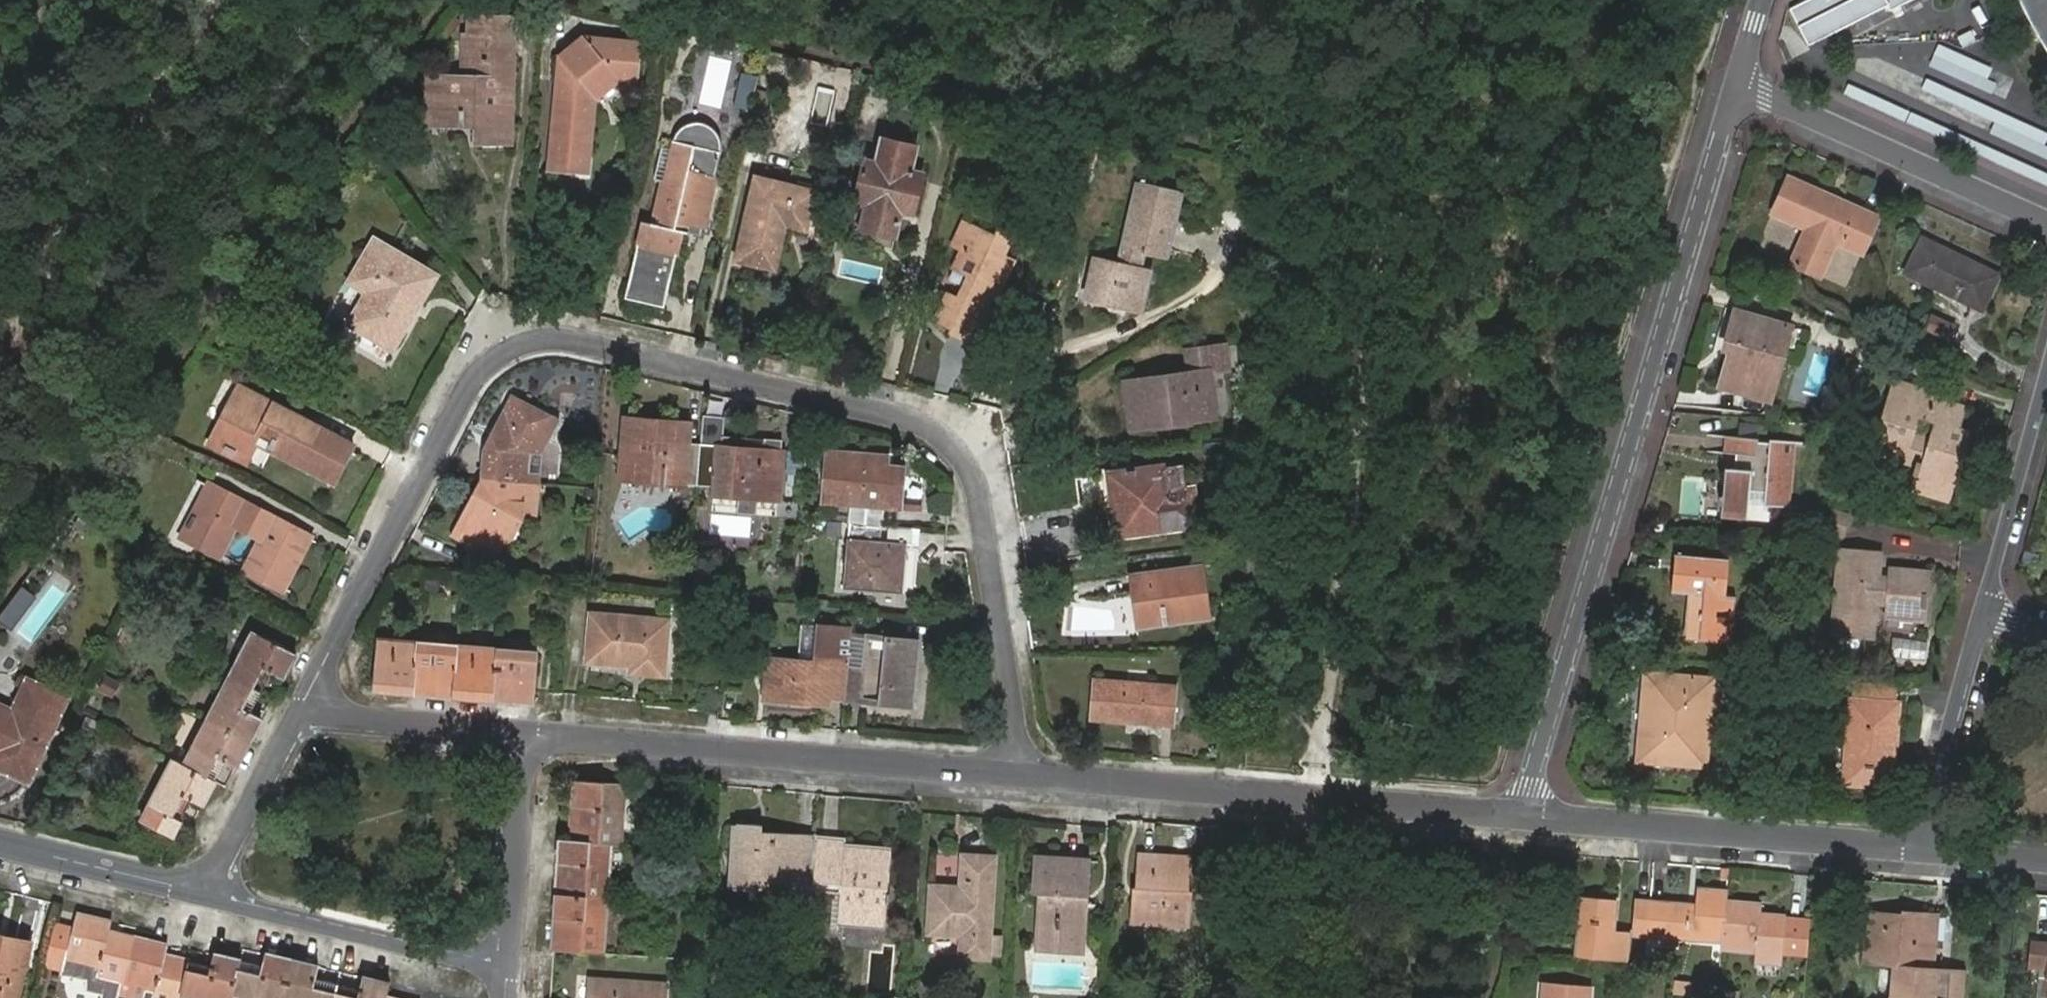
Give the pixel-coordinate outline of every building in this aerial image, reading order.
[(1791,7),(1810,42),(1889,3),(1892,10),(1911,0),(1804,0),(1791,7)] [(2027,1),(2041,26),(2046,36),(2046,0),(2027,0),(2027,1)] [(511,148),(514,21),(472,20),(471,39),(465,39),(464,78),(431,77),(431,123),(476,124),(476,146),(511,148)] [(562,59),(551,168),(588,172),(596,99),(619,80),(636,82),(639,45),(585,41),(562,59)] [(1938,44),(1933,55),(1988,80),(1992,68),(1938,44)] [(1988,80),(1933,55),(1929,65),(1992,94),(1997,84),(1988,80)] [(2044,144),(2046,138),(2046,133),(1927,78),(1922,88),(2044,144)] [(2046,188),(2046,173),(1848,83),(1843,95),(2046,188)] [(2044,144),(1922,88),(1917,99),(2046,159),(2046,146),(2044,144)] [(674,142),(655,224),(645,222),(627,298),(665,307),(683,233),(689,234),(691,225),(707,229),(724,150),(722,140),(718,131),(710,126),(697,124),(688,126),(678,133),(674,142)] [(905,203),(916,206),(923,175),(911,173),(916,150),(883,143),(877,166),(867,163),(858,204),(868,206),(862,230),(897,238),(902,214),(905,203)] [(1806,227),(1790,263),(1818,276),(1834,239),(1861,252),(1876,217),(1787,177),(1773,212),(1806,227)] [(781,218),(809,224),(816,192),(758,179),(739,262),(769,270),(781,218)] [(1139,183),(1121,266),(1099,261),(1091,297),(1142,309),(1150,273),(1139,271),(1144,252),(1166,257),(1180,192),(1139,183)] [(913,216),(916,206),(905,203),(902,214),(913,216)] [(808,230),(809,224),(781,218),(769,270),(776,270),(786,225),(808,230)] [(997,240),(967,226),(958,247),(967,251),(959,269),(973,275),(976,285),(969,301),(956,302),(950,299),(939,323),(955,330),(953,334),(979,346),(993,314),(989,312),(999,289),(1003,291),(1015,264),(1004,259),(1013,240),(999,234),(997,240)] [(1906,273),(1984,308),(1999,274),(1922,238),(1906,273)] [(369,297),(357,317),(403,340),(437,279),(375,244),(350,286),(369,297)] [(1846,287),(1859,256),(1836,247),(1823,277),(1846,287)] [(1736,346),(1723,388),(1769,401),(1791,329),(1737,311),(1728,343),(1736,346)] [(403,340),(357,317),(351,328),(395,353),(403,340)] [(1129,382),(1135,428),(1219,415),(1213,369),(1230,367),(1227,345),(1190,351),(1193,372),(1129,382)] [(1894,381),(1873,448),(1915,462),(1912,474),(1915,475),(1911,485),(1944,496),(1960,445),(1964,446),(1968,432),(1949,426),(1951,418),(1959,421),(1963,408),(1923,396),(1925,390),(1894,381)] [(263,435),(276,442),(272,449),(339,484),(354,456),(274,415),(276,410),(243,393),(237,404),(240,406),(229,425),(227,423),(215,446),(248,463),(263,435)] [(486,450),(484,480),(542,484),(542,473),(530,472),(532,453),(544,454),(561,418),(514,395),(494,433),(490,434),(488,438),(490,442),(486,450)] [(699,486),(702,446),(687,445),(688,426),(630,420),(625,486),(698,491),(699,486)] [(1726,469),(1724,498),(1719,498),(1719,503),(1724,504),(1722,520),(1750,522),(1752,492),(1767,493),(1767,507),(1789,509),(1794,443),(1772,441),(1772,444),(1758,443),(1758,440),(1729,437),(1728,455),(1738,456),(1737,471),(1726,469)] [(785,453),(702,446),(699,486),(717,487),(716,497),(781,502),(785,453)] [(530,472),(542,473),(544,454),(532,453),(530,472)] [(853,504),(852,524),(885,526),(886,510),(904,512),(908,466),(890,464),(890,460),(830,455),(827,501),(853,504)] [(1110,476),(1119,535),(1197,524),(1192,491),(1170,493),(1167,467),(1110,476)] [(542,484),(484,480),(477,493),(477,502),(475,509),(469,509),(456,536),(470,543),(470,551),(476,554),(484,550),(500,558),(509,542),(513,545),(517,538),(519,539),(523,531),(522,528),(527,519),(528,502),(540,504),(542,484)] [(282,592),(308,541),(214,492),(198,522),(194,520),(188,532),(192,534),(187,543),(221,560),(238,527),(267,543),(250,575),(282,592)] [(477,502),(477,493),(473,502),(469,509),(475,509),(477,502)] [(539,520),(540,504),(528,502),(527,519),(539,520)] [(885,526),(852,524),(848,587),(905,591),(908,543),(884,541),(885,526)] [(314,544),(308,541),(282,592),(287,594),(314,544)] [(1843,551),(1836,630),(1873,634),(1875,602),(1888,603),(1887,614),(1923,617),(1924,607),(1927,607),(1928,592),(1925,592),(1927,572),(1890,569),(1890,579),(1877,578),(1879,553),(1843,551)] [(1720,624),(1728,625),(1730,599),(1722,599),(1725,562),(1676,557),(1672,595),(1690,597),(1685,639),(1719,642),(1720,624)] [(1142,591),(1148,628),(1214,618),(1206,566),(1134,576),(1137,591),(1142,591)] [(1143,628),(1148,628),(1142,591),(1137,591),(1143,628)] [(643,666),(642,673),(666,675),(669,621),(595,615),(591,662),(635,666),(643,666)] [(1726,642),(1728,625),(1720,624),(1719,642),(1726,642)] [(257,635),(233,680),(262,694),(271,675),(285,681),(298,656),(257,635)] [(870,639),(852,637),(850,659),(847,700),(915,705),(920,640),(870,636),(870,639)] [(1888,656),(1923,660),(1925,641),(1890,638),(1888,656)] [(375,696),(416,699),(421,648),(379,645),(375,696)] [(416,699),(456,702),(460,651),(421,648),(416,699)] [(456,702),(498,705),(502,654),(460,651),(456,702)] [(502,654),(498,705),(535,708),(539,658),(502,654)] [(831,699),(847,700),(850,659),(834,658),(833,664),(771,659),(768,699),(831,704),(831,699)] [(1650,677),(1641,759),(1705,764),(1710,707),(1715,707),(1717,684),(1650,677)] [(262,694),(233,680),(211,725),(251,745),(264,720),(252,715),(262,694)] [(31,681),(15,717),(0,711),(0,746),(2,747),(0,751),(0,767),(32,781),(68,699),(31,681)] [(1094,681),(1092,719),(1175,725),(1178,688),(1094,681)] [(1899,684),(1853,681),(1851,700),(1897,703),(1899,684)] [(1892,784),(1897,703),(1851,700),(1846,781),(1892,784)] [(251,745),(211,725),(185,773),(212,787),(213,788),(225,764),(239,770),(251,745)] [(185,773),(173,767),(141,828),(171,843),(191,806),(200,810),(212,787),(185,773)] [(578,781),(573,843),(613,845),(622,845),(626,784),(578,781)] [(762,885),(815,889),(818,843),(766,839),(766,827),(740,824),(735,890),(762,892),(762,885)] [(818,843),(815,889),(843,891),(842,922),(888,926),(890,902),(893,902),(894,891),(891,890),(894,847),(845,845),(838,844),(838,835),(819,834),(818,843)] [(846,836),(838,835),(838,844),(845,845),(846,836)] [(564,842),(560,896),(610,900),(613,845),(573,843),(564,842)] [(1143,854),(1141,897),(1138,897),(1136,919),(1191,922),(1192,893),(1189,893),(1191,857),(1143,854)] [(940,886),(936,932),(964,933),(963,956),(990,957),(996,859),(970,857),(968,888),(940,886)] [(1043,894),(1040,940),(1085,942),(1089,861),(1038,859),(1037,893),(1043,894)] [(1651,902),(1648,933),(1724,940),(1724,936),(1727,900),(1728,889),(1698,887),(1696,906),(1651,902)] [(560,896),(557,952),(606,956),(610,900),(560,896)] [(1582,896),(1577,957),(1625,961),(1627,931),(1612,930),(1614,899),(1582,896)] [(1762,903),(1727,900),(1724,936),(1757,939),(1757,948),(1783,950),(1786,915),(1762,913),(1762,903)] [(1633,932),(1648,933),(1651,902),(1636,901),(1633,932)] [(1893,965),(1897,915),(1867,912),(1866,929),(1870,930),(1867,963),(1893,965)] [(1900,968),(1931,970),(1936,915),(1913,913),(1912,916),(1903,916),(1897,915),(1893,965),(1900,965),(1900,968)] [(96,977),(122,983),(134,937),(110,931),(113,923),(78,914),(74,932),(54,929),(45,970),(64,975),(67,960),(98,967),(96,977)] [(31,944),(0,937),(0,997),(18,997),(31,944)] [(122,983),(155,991),(153,997),(180,997),(181,995),(189,962),(165,956),(167,946),(134,937),(122,983)] [(2035,942),(2034,969),(2041,970),(2039,995),(2046,996),(2046,943),(2035,942)] [(189,962),(181,995),(193,997),(232,997),(233,994),(241,962),(215,956),(212,967),(189,962)] [(241,962),(233,994),(250,997),(284,997),(292,962),(265,956),(263,967),(241,962)] [(284,997),(337,997),(340,985),(317,980),(320,969),(292,962),(284,997)] [(1931,970),(1900,968),(1891,967),(1889,997),(1964,997),(1966,972),(1931,970)] [(337,997),(388,997),(391,986),(364,979),(361,990),(340,985),(337,997)] [(667,988),(596,981),(579,980),(578,997),(667,997),(667,988)] [(1544,997),(1590,997),(1591,987),(1545,983),(1544,997)]
